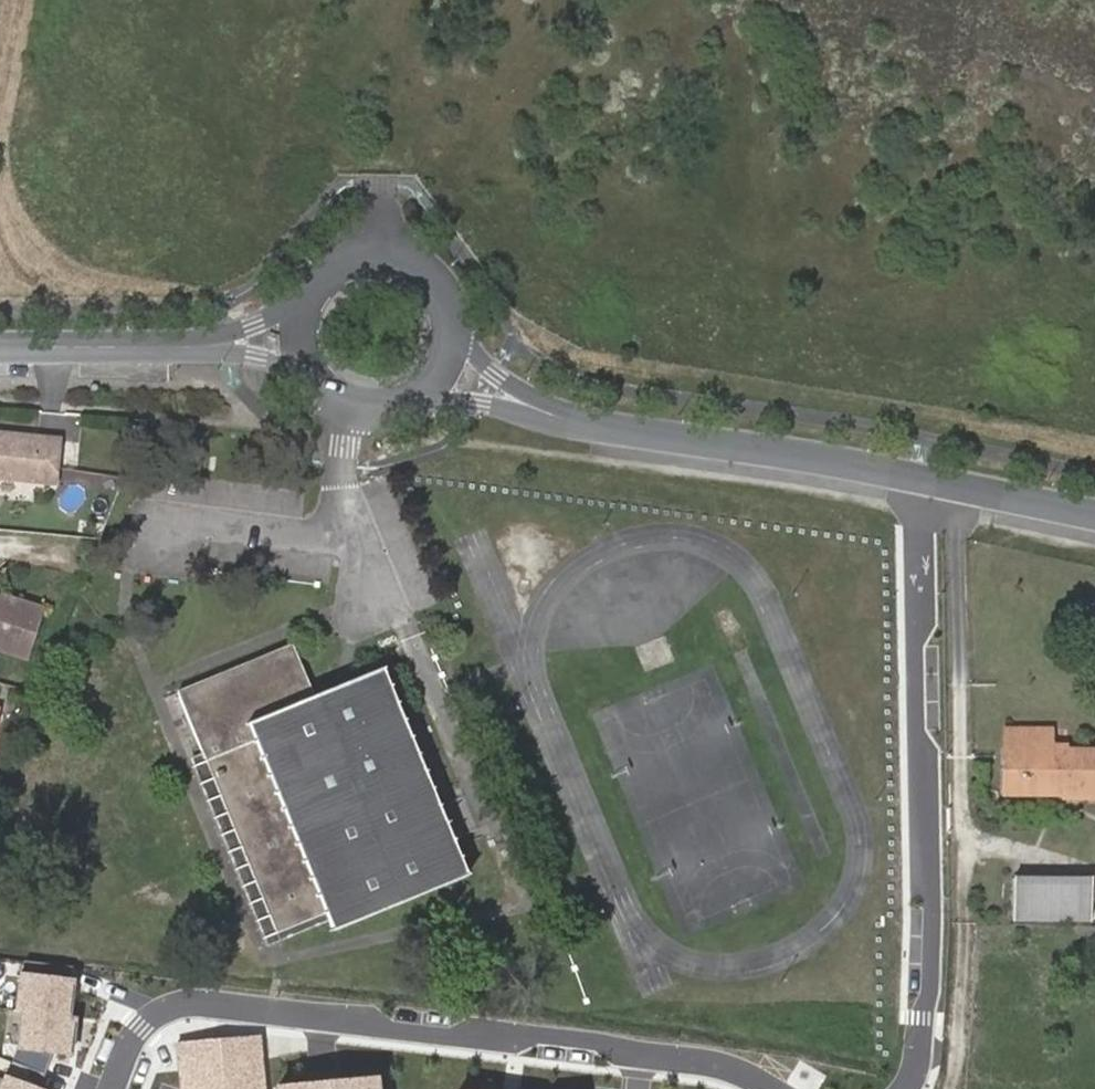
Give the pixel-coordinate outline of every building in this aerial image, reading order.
[(47,488),(53,448),(0,442),(0,483),(47,488)] [(18,660),(34,615),(0,603),(0,654),(18,660)] [(207,761),(277,931),(325,912),(332,929),(466,874),(452,841),(437,806),(380,669),(313,695),(292,644),(178,691),(207,761)] [(1003,745),(1021,745),(1020,784),(1060,784),(1060,792),(1094,792),(1094,752),(1060,751),(1060,743),(1047,743),(1047,726),(1003,726),(1003,745)] [(1021,745),(1003,745),(1002,791),(1060,792),(1060,784),(1020,784),(1021,745)] [(264,936),(277,931),(207,761),(194,767),(264,936)] [(477,830),(464,796),(437,806),(452,841),(477,830)] [(1086,880),(1009,879),(1008,921),(1085,922),(1086,880)] [(24,972),(20,1009),(26,1010),(21,1046),(4,1088),(66,1088),(45,1081),(56,1052),(81,1057),(85,1018),(76,1017),(78,975),(24,972)] [(176,1038),(182,1088),(267,1088),(260,1029),(176,1038)] [(284,1081),(284,1088),(389,1088),(388,1073),(284,1081)]
